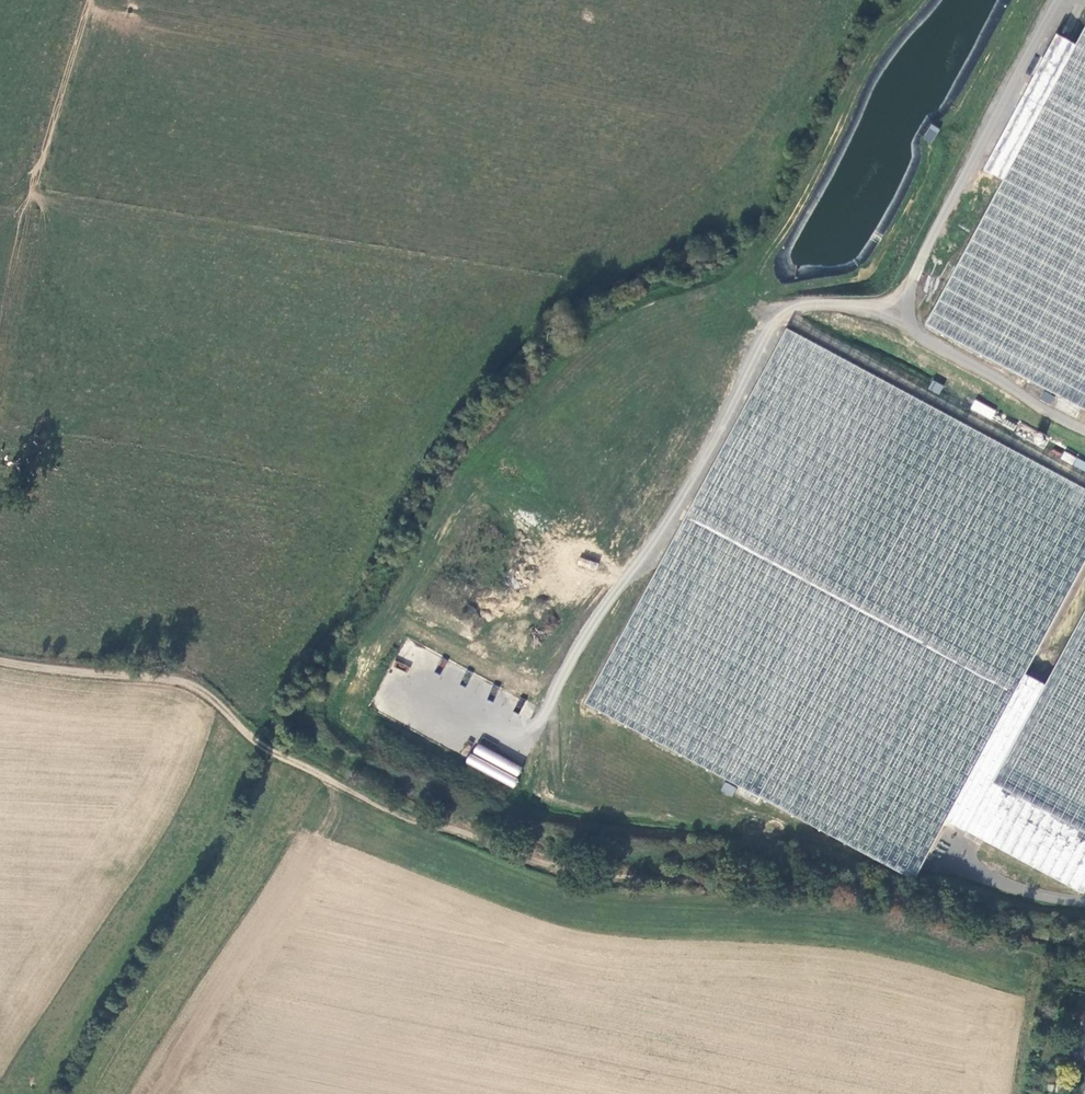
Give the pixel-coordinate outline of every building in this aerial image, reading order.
[(1078,49),(1058,39),(986,174),(1006,184),(928,329),(1063,401),(1058,411),(1078,422),(1083,412),(1084,413),(1084,36),(1078,49)] [(934,128),(925,142),(933,147),(942,133),(934,128)] [(1048,689),(1028,678),(1084,571),(1084,492),(789,333),(588,707),(742,790),(739,796),(759,807),(762,801),(917,884),(949,824),(1084,897),(1084,620),(1048,689)] [(935,384),(931,392),(941,398),(946,390),(935,384)] [(1046,395),(1042,403),(1053,409),(1057,401),(1046,395)] [(973,401),(970,411),(992,418),(995,408),(973,401)] [(1076,469),(1084,473),(1084,465),(1080,462),(1076,469)] [(579,557),(577,565),(595,571),(597,563),(579,557)] [(528,718),(535,706),(525,701),(519,713),(528,718)] [(476,743),(465,764),(513,788),(524,767),(476,743)] [(728,786),(724,794),(734,800),(739,791),(728,786)]
